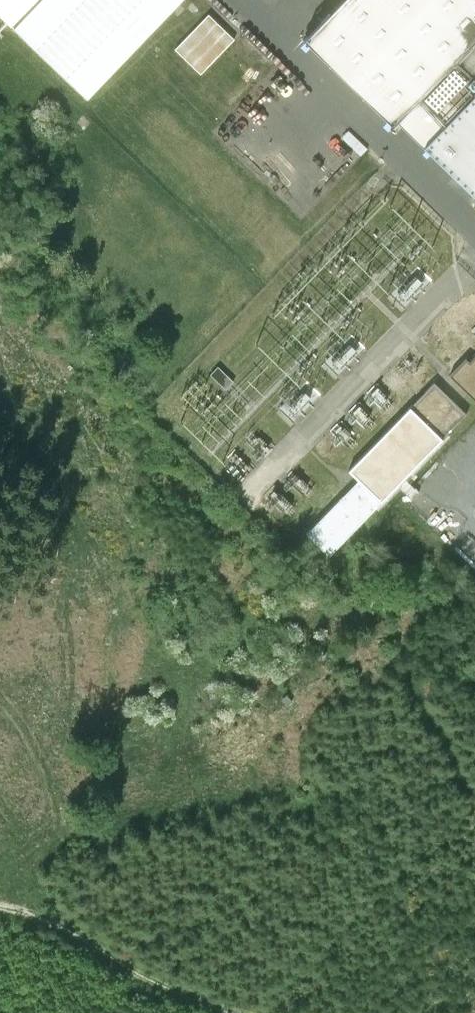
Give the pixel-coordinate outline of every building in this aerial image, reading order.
[(95,103),(131,66),(194,0),(0,0),(0,12),(95,103)] [(304,41),(474,204),(474,0),(343,0),(304,41)] [(206,16),(174,52),(200,75),(232,40),(206,16)] [(473,359),(469,355),(447,377),(474,405),(474,357),(473,359)] [(466,419),(432,385),(345,472),(355,482),(303,534),(327,558),(466,419)]
